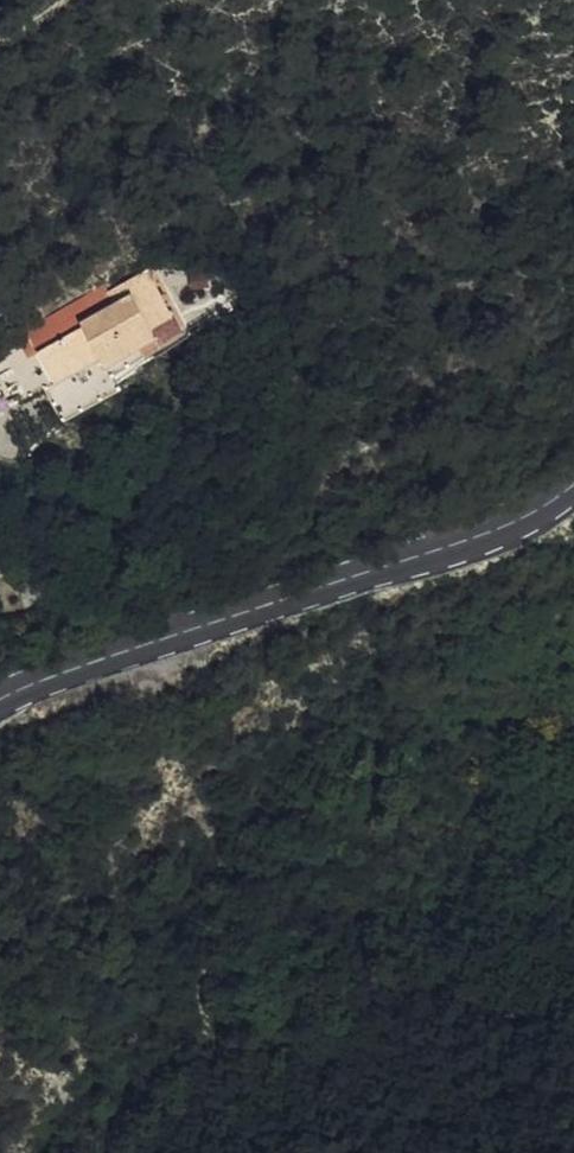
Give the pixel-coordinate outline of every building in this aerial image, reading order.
[(54,381),(44,385),(62,424),(123,394),(118,384),(109,367),(161,341),(159,336),(179,325),(155,274),(112,293),(111,291),(30,327),(54,381)]
